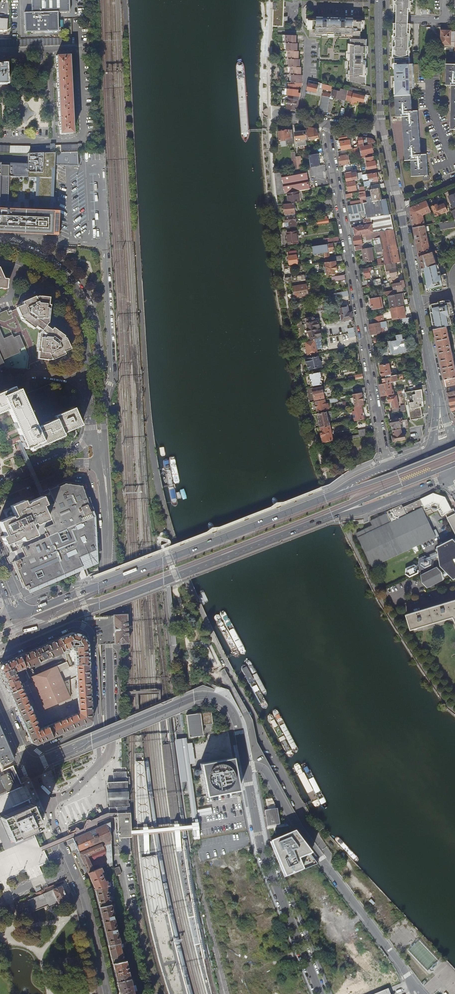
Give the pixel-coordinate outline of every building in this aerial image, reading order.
[(25,32),(59,31),(58,12),(70,12),(70,0),(32,0),(32,12),(25,12),(25,32)] [(273,26),(283,27),(284,0),(274,0),(273,26)] [(396,11),(397,11),(409,12),(410,12),(410,1),(411,1),(411,0),(402,0),(402,1),(396,1),(396,11)] [(397,11),(397,23),(408,23),(409,12),(397,11)] [(309,28),(309,29),(310,29),(310,37),(321,37),(321,36),(325,36),(325,34),(346,34),(346,36),(350,37),(350,38),(352,38),(352,46),(350,45),(350,54),(349,59),(350,59),(350,61),(349,61),(349,74),(351,74),(351,82),(352,82),(363,85),(363,83),(366,83),(367,62),(367,61),(366,61),(366,60),(365,60),(365,58),(365,57),(363,57),(363,53),(367,53),(367,39),(361,39),(361,31),(363,31),(363,22),(358,21),(358,20),(351,20),(351,18),(343,18),(343,19),(342,19),(342,18),(330,18),(330,19),(329,19),(329,18),(321,17),(321,19),(314,19),(314,20),(309,20),(309,23),(309,28)] [(71,45),(71,37),(72,37),(71,18),(64,19),(65,37),(0,40),(0,47),(71,45)] [(396,26),(395,40),(401,40),(400,46),(395,46),(395,57),(396,57),(409,57),(409,47),(410,47),(410,40),(409,40),(410,26),(411,26),(411,23),(408,23),(397,23),(394,23),(394,26),(396,26)] [(441,44),(451,44),(451,42),(451,39),(454,39),(454,32),(451,31),(442,31),(441,44)] [(286,35),(286,43),(287,43),(296,43),(297,41),(295,41),(295,35),(286,35)] [(287,43),(287,51),(289,51),(298,51),(298,49),(296,49),(296,43),(287,43)] [(289,51),(288,59),(290,59),(299,59),(299,57),(298,57),(298,51),(289,51)] [(56,56),(60,134),(73,133),(69,56),(56,56)] [(409,57),(396,57),(395,74),(397,96),(411,95),(411,89),(414,88),(412,64),(409,64),(409,57)] [(451,129),(454,129),(454,64),(447,64),(447,85),(446,85),(453,85),(453,87),(452,87),(451,129)] [(291,67),(291,74),(293,75),(302,75),(302,73),(300,73),(300,67),(291,67)] [(293,75),(293,83),(299,83),(303,83),(303,81),(302,80),(302,75),(293,75)] [(309,83),(308,90),(317,92),(319,83),(317,83),(309,81),(308,83),(309,83)] [(332,86),(331,91),(331,94),(330,97),(333,97),(335,90),(344,92),(345,89),(332,86)] [(285,88),(285,95),(290,95),(300,97),(301,93),(298,93),(299,90),(289,89),(285,88)] [(335,90),(333,97),(347,100),(348,90),(345,89),(344,92),(335,90)] [(358,100),(365,102),(366,95),(350,91),(348,90),(347,100),(352,101),(351,104),(355,105),(355,103),(357,103),(358,100)] [(323,93),(320,111),(328,112),(330,99),(330,97),(331,94),(323,93)] [(289,99),(287,109),(297,110),(300,97),(290,95),(289,99)] [(412,162),(413,176),(429,175),(428,175),(427,154),(420,154),(420,153),(421,152),(418,111),(412,111),(412,109),(413,109),(412,109),(411,95),(397,96),(396,96),(397,116),(397,117),(404,117),(404,118),(403,118),(406,160),(413,160),(413,162),(412,162)] [(307,127),(308,140),(320,138),(319,133),(318,133),(317,129),(307,127)] [(279,131),(280,140),(287,140),(294,139),(293,129),(279,131)] [(297,143),(298,148),(307,147),(306,139),(305,131),(300,132),(300,130),(296,131),(296,132),(297,143)] [(360,146),(362,155),(359,155),(360,159),(366,157),(368,157),(367,154),(374,152),(372,144),(367,145),(364,146),(363,141),(362,137),(358,138),(360,145),(359,145),(359,146),(360,146)] [(341,144),(342,150),(351,149),(352,148),(351,141),(346,142),(346,143),(341,144)] [(55,153),(62,152),(77,151),(77,145),(62,145),(54,146),(54,144),(50,144),(50,150),(54,150),(55,153)] [(30,146),(10,146),(9,153),(30,154),(30,147),(30,146)] [(55,153),(55,165),(78,166),(79,167),(78,151),(77,151),(62,152),(55,153)] [(55,153),(50,153),(30,154),(9,153),(0,152),(0,235),(61,239),(55,165),(55,153)] [(310,153),(311,166),(321,165),(320,153),(310,153)] [(339,157),(341,166),(350,164),(349,155),(346,155),(345,154),(344,154),(344,156),(339,157)] [(366,157),(369,169),(377,167),(375,156),(368,157),(366,157)] [(275,174),(277,195),(310,188),(306,170),(282,175),(282,172),(275,174)] [(369,175),(369,178),(373,177),(374,182),(379,181),(377,172),(367,174),(367,175),(369,175)] [(346,174),(348,182),(353,181),(353,178),(355,178),(354,173),(346,174)] [(349,186),(350,191),(357,189),(356,181),(353,181),(348,182),(348,186),(349,186)] [(373,189),(375,197),(367,199),(368,202),(383,200),(381,188),(373,189)] [(290,192),(292,203),(294,203),(304,202),(302,190),(290,192)] [(360,192),(362,200),(351,202),(351,205),(364,203),(368,202),(367,199),(366,191),(361,192),(360,192)] [(383,200),(368,202),(364,203),(366,211),(360,212),(361,219),(390,214),(387,199),(383,200)] [(410,211),(414,227),(425,225),(423,215),(432,211),(427,201),(412,207),(410,211)] [(285,204),(286,216),(286,217),(296,216),(296,215),(294,203),(292,203),(285,204)] [(348,206),(351,221),(353,221),(351,214),(360,212),(366,211),(364,203),(351,205),(348,206)] [(432,207),(437,216),(448,211),(444,203),(438,206),(438,204),(432,207)] [(351,214),(353,221),(361,219),(360,212),(351,214)] [(351,221),(353,236),(372,233),(394,229),(390,214),(361,219),(353,221),(351,221)] [(296,216),(286,217),(287,226),(297,225),(296,216)] [(439,230),(454,227),(454,220),(438,223),(439,230)] [(414,227),(420,256),(431,252),(428,240),(427,235),(425,225),(414,227)] [(394,229),(372,233),(374,239),(375,247),(396,243),(394,229)] [(287,232),(289,244),(299,242),(297,231),(287,232)] [(353,236),(356,250),(362,249),(362,245),(363,245),(362,237),(366,237),(367,240),(374,239),(372,233),(353,236)] [(313,247),(314,251),(323,250),(323,252),(325,252),(326,256),(332,255),(331,251),(335,250),(334,243),(313,246),(313,247)] [(375,247),(376,253),(383,251),(385,263),(382,263),(382,265),(386,265),(396,263),(400,262),(396,243),(375,247)] [(362,249),(364,262),(374,260),(372,247),(362,249)] [(420,256),(422,268),(432,265),(437,264),(437,263),(434,254),(444,250),(443,248),(431,252),(420,256)] [(289,256),(290,264),(298,263),(296,251),(289,252),(290,256),(289,256)] [(327,266),(328,274),(336,273),(336,270),(337,269),(336,261),(326,262),(327,266)] [(386,265),(387,273),(391,272),(391,273),(392,279),(398,277),(396,263),(386,265)] [(439,263),(437,263),(437,264),(432,265),(422,268),(427,292),(437,290),(437,291),(443,290),(443,287),(448,286),(447,277),(448,276),(448,274),(448,273),(448,271),(448,270),(447,268),(447,267),(446,266),(444,265),(443,264),(441,263),(439,263)] [(1,288),(8,288),(9,279),(5,278),(0,267),(0,288),(1,288)] [(364,268),(366,278),(371,277),(370,273),(374,272),(373,267),(364,268)] [(393,284),(395,291),(384,293),(385,296),(386,296),(389,296),(399,294),(399,291),(403,291),(402,288),(405,287),(404,280),(401,281),(401,283),(393,284)] [(293,282),(295,290),(295,292),(296,297),(309,295),(307,285),(307,284),(304,284),(304,282),(299,283),(299,281),(293,282)] [(389,296),(392,308),(404,306),(402,293),(399,294),(389,296)] [(18,308),(23,319),(35,328),(37,326),(43,330),(42,332),(41,332),(39,350),(41,351),(40,359),(41,359),(54,361),(67,354),(66,352),(73,349),(67,336),(55,328),(53,330),(47,325),(49,323),(50,323),(51,304),(50,304),(51,297),(37,295),(23,301),(24,304),(18,307),(18,308)] [(370,299),(372,307),(374,307),(374,309),(384,308),(382,297),(371,299),(370,299)] [(439,302),(430,304),(430,306),(431,308),(434,326),(435,328),(447,326),(452,325),(450,315),(453,314),(452,310),(454,309),(451,301),(446,302),(446,301),(445,300),(439,301),(439,302)] [(340,308),(342,320),(353,319),(352,312),(350,313),(348,305),(344,306),(344,307),(340,308)] [(391,308),(393,320),(402,319),(406,318),(404,306),(392,308),(391,308)] [(0,326),(5,338),(14,334),(15,337),(20,335),(26,347),(31,360),(41,361),(41,359),(40,359),(41,351),(39,350),(41,332),(42,332),(43,330),(37,326),(35,328),(23,319),(18,308),(9,312),(8,309),(0,313),(0,326)] [(306,328),(306,329),(307,329),(308,330),(308,332),(308,333),(307,334),(307,335),(307,336),(308,337),(308,338),(309,338),(317,337),(317,339),(319,338),(318,337),(322,336),(318,319),(316,319),(315,318),(314,318),(313,317),(306,319),(306,324),(306,325),(306,326),(306,327),(306,328)] [(402,319),(403,325),(413,323),(412,317),(406,318),(402,319)] [(369,325),(371,335),(383,332),(381,322),(375,323),(369,325)] [(15,337),(14,334),(5,338),(0,326),(0,369),(7,366),(4,360),(20,353),(22,352),(20,349),(24,347),(26,347),(20,335),(15,337)] [(445,379),(454,377),(454,364),(447,326),(435,328),(445,379)] [(391,341),(393,354),(406,352),(403,339),(391,341)] [(306,342),(309,356),(318,354),(317,349),(315,340),(306,342)] [(307,358),(308,359),(307,359),(308,363),(310,369),(323,366),(322,362),(323,361),(322,355),(307,358)] [(381,366),(383,375),(386,375),(386,377),(393,375),(393,374),(392,374),(390,364),(381,366)] [(311,374),(313,386),(323,384),(320,372),(311,374)] [(386,377),(387,378),(383,379),(384,384),(391,382),(404,380),(403,374),(393,375),(386,377)] [(447,386),(454,385),(454,377),(445,379),(447,386)] [(69,382),(60,379),(42,388),(41,387),(36,390),(21,397),(18,390),(14,392),(13,388),(0,393),(0,413),(7,410),(25,449),(29,448),(30,450),(71,432),(70,430),(89,422),(83,408),(85,407),(79,394),(75,396),(69,382)] [(380,384),(382,397),(402,393),(402,391),(394,392),(393,390),(392,390),(391,382),(384,384),(380,384)] [(313,389),(315,399),(316,399),(324,398),(325,397),(323,387),(313,389)] [(414,391),(402,393),(403,397),(406,396),(408,405),(406,405),(408,416),(410,416),(411,420),(413,420),(414,421),(415,421),(416,421),(417,420),(418,420),(418,419),(423,418),(421,407),(424,406),(423,389),(421,390),(414,391)] [(364,405),(362,395),(354,397),(350,398),(350,400),(351,400),(352,406),(352,407),(354,407),(356,406),(362,405),(364,405)] [(392,401),(393,408),(399,407),(397,396),(389,397),(390,402),(392,401)] [(316,401),(318,411),(327,409),(327,408),(329,407),(328,403),(326,403),(325,399),(324,399),(316,401)] [(353,411),(355,421),(365,419),(362,405),(356,406),(354,407),(355,411),(353,411)] [(2,450),(3,450),(7,459),(7,460),(23,453),(30,450),(29,448),(25,449),(7,410),(0,413),(0,451),(2,450)] [(318,413),(320,424),(321,423),(321,427),(331,425),(330,422),(329,422),(327,412),(318,413)] [(403,424),(404,429),(409,428),(408,420),(403,421),(402,418),(390,420),(391,426),(392,426),(393,431),(402,429),(401,424),(403,424)] [(321,427),(324,441),(334,440),(331,425),(321,427)] [(393,436),(394,441),(406,439),(405,434),(403,434),(402,429),(393,431),(394,436),(393,436)] [(358,431),(359,435),(347,437),(347,440),(367,436),(366,430),(358,431)] [(2,546),(14,574),(13,575),(22,586),(26,591),(29,591),(84,568),(96,562),(94,558),(95,558),(93,553),(97,551),(98,551),(98,545),(96,518),(94,511),(90,499),(85,484),(84,484),(66,481),(42,492),(41,492),(39,493),(41,497),(42,496),(46,505),(42,507),(48,520),(32,527),(36,536),(23,541),(22,538),(5,545),(2,546)] [(438,511),(440,514),(441,515),(441,516),(442,516),(443,516),(446,515),(454,531),(454,511),(450,502),(449,502),(446,497),(434,492),(421,498),(422,499),(420,500),(420,499),(404,507),(402,504),(386,511),(387,512),(389,517),(387,518),(385,513),(372,519),(372,520),(371,521),(373,524),(370,526),(357,532),(359,535),(373,566),(436,535),(428,518),(429,516),(429,515),(430,514),(438,511)] [(5,545),(22,538),(23,541),(36,536),(32,527),(48,520),(42,507),(46,505),(42,496),(41,497),(35,499),(33,496),(32,496),(34,500),(27,502),(28,504),(25,505),(23,501),(10,506),(15,517),(12,518),(11,516),(0,521),(0,525),(5,536),(1,537),(5,545)] [(22,586),(13,575),(14,574),(2,546),(5,545),(1,537),(5,536),(0,525),(0,526),(4,535),(1,537),(4,545),(1,546),(7,559),(9,564),(12,572),(19,589),(20,589),(21,591),(23,590),(23,592),(24,591),(25,593),(29,591),(26,591),(22,586)] [(440,548),(442,563),(454,557),(454,539),(454,540),(445,542),(440,548)] [(415,565),(407,569),(407,574),(411,577),(421,571),(421,569),(423,568),(425,571),(429,569),(434,566),(434,560),(431,560),(425,556),(420,558),(419,564),(417,565),(415,565)] [(423,582),(428,588),(444,580),(444,577),(450,573),(453,576),(454,575),(454,557),(442,563),(442,564),(447,569),(443,571),(438,566),(422,574),(423,582)] [(408,614),(413,629),(452,617),(453,617),(454,617),(454,618),(454,600),(408,614)] [(115,644),(115,645),(128,644),(127,615),(114,615),(114,616),(115,644)] [(59,639),(63,646),(66,652),(66,660),(66,662),(68,667),(72,666),(67,654),(70,653),(69,650),(71,649),(72,650),(72,651),(73,651),(74,665),(76,665),(89,664),(88,643),(84,635),(72,633),(59,639)] [(59,639),(20,656),(23,663),(25,668),(27,674),(29,678),(31,678),(35,676),(32,670),(31,669),(30,670),(29,668),(39,663),(39,662),(44,660),(44,659),(45,658),(46,659),(50,657),(51,658),(52,658),(62,654),(64,660),(66,660),(66,652),(63,646),(59,639)] [(27,682),(21,685),(17,675),(14,673),(14,672),(16,672),(25,668),(23,663),(20,656),(1,664),(0,667),(0,671),(10,693),(22,688),(28,685),(33,683),(31,678),(29,678),(27,674),(26,674),(26,676),(27,680),(27,682)] [(28,685),(39,712),(70,698),(69,680),(63,682),(59,672),(68,667),(66,662),(56,666),(42,673),(35,676),(31,678),(33,683),(28,685)] [(76,665),(77,683),(75,683),(75,688),(77,688),(78,713),(61,720),(61,718),(57,720),(58,722),(38,730),(37,726),(37,724),(31,710),(33,709),(31,705),(30,706),(22,688),(10,693),(32,744),(36,745),(92,722),(89,664),(76,665)] [(55,664),(41,670),(42,673),(56,666),(55,664)] [(203,735),(201,725),(212,724),(211,718),(211,712),(186,715),(189,737),(203,735)] [(33,869),(49,863),(47,858),(44,851),(43,848),(42,847),(34,829),(28,832),(11,839),(1,817),(30,805),(28,801),(22,787),(21,784),(18,777),(16,773),(13,766),(11,761),(14,760),(0,727),(0,883),(1,883),(4,881),(7,880),(26,872),(33,869)] [(188,751),(187,744),(187,743),(187,742),(184,742),(181,742),(176,743),(177,746),(181,781),(186,780),(189,780),(192,780),(190,764),(188,751)] [(168,745),(162,745),(171,822),(175,821),(179,820),(168,745)] [(200,763),(206,796),(239,790),(233,757),(200,763)] [(143,761),(136,762),(138,825),(143,824),(150,823),(143,761)] [(118,834),(118,855),(130,854),(130,834),(131,834),(130,816),(130,809),(130,805),(128,805),(128,798),(127,786),(130,786),(130,782),(130,777),(127,777),(127,773),(125,773),(113,773),(113,782),(110,783),(107,783),(108,797),(108,807),(108,810),(108,818),(114,818),(115,834),(118,834)] [(193,823),(195,823),(194,820),(196,819),(197,819),(192,780),(189,780),(186,780),(192,823),(193,823)] [(267,811),(277,809),(272,798),(265,799),(267,811)] [(1,817),(11,839),(28,832),(34,829),(40,827),(30,805),(1,817)] [(211,807),(198,809),(199,815),(213,813),(211,807)] [(280,825),(277,809),(267,811),(264,811),(267,827),(280,825)] [(97,828),(73,839),(79,853),(111,840),(110,822),(97,828)] [(86,828),(79,831),(76,830),(75,831),(76,833),(71,835),(73,839),(97,828),(96,825),(89,823),(88,823),(86,828)] [(267,843),(283,881),(302,873),(297,863),(311,858),(293,834),(267,843)] [(111,840),(79,853),(88,873),(100,868),(107,865),(112,862),(111,840)] [(156,854),(141,857),(150,917),(167,914),(156,854)] [(100,868),(88,873),(95,889),(113,885),(114,885),(113,880),(107,883),(104,877),(102,877),(100,872),(101,871),(100,868)] [(114,895),(114,885),(113,885),(95,889),(99,908),(111,905),(109,897),(109,896),(114,895)] [(42,894),(44,897),(40,899),(38,896),(28,900),(33,912),(43,907),(47,906),(48,908),(67,900),(61,886),(42,894)] [(103,925),(108,946),(120,943),(119,941),(118,938),(111,911),(112,910),(111,906),(111,905),(99,908),(103,925)] [(108,946),(113,964),(124,961),(122,953),(123,953),(123,951),(124,950),(123,943),(120,943),(108,946)] [(113,964),(117,982),(130,979),(128,970),(126,970),(126,968),(128,967),(127,963),(129,963),(128,960),(124,961),(113,964)] [(120,993),(134,993),(130,979),(117,982),(120,993)]
